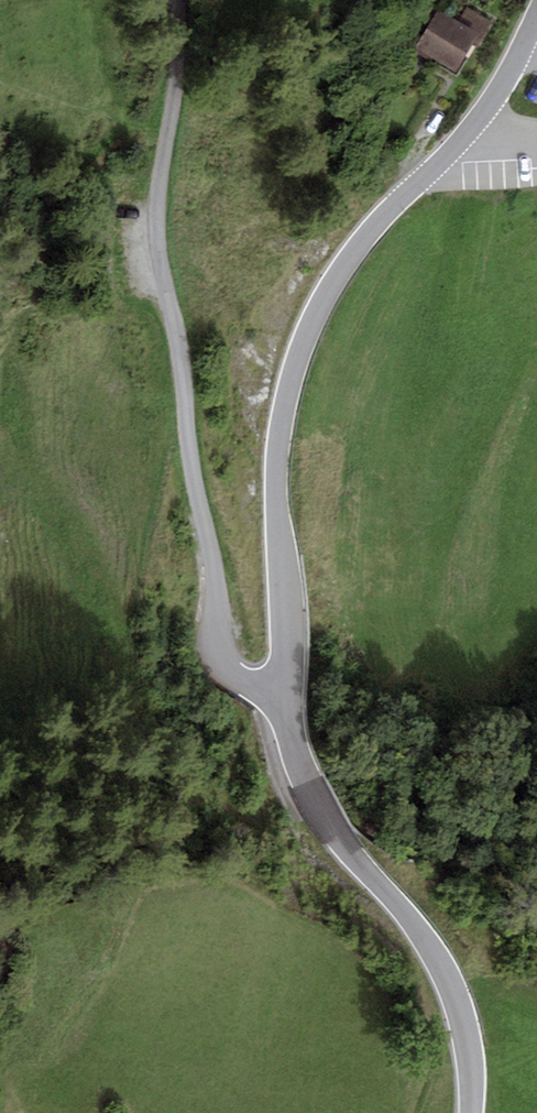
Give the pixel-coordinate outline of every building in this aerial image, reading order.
[(457,23),(438,10),(415,50),(456,75),(474,47),(476,48),(491,23),(466,8),(457,23)]
